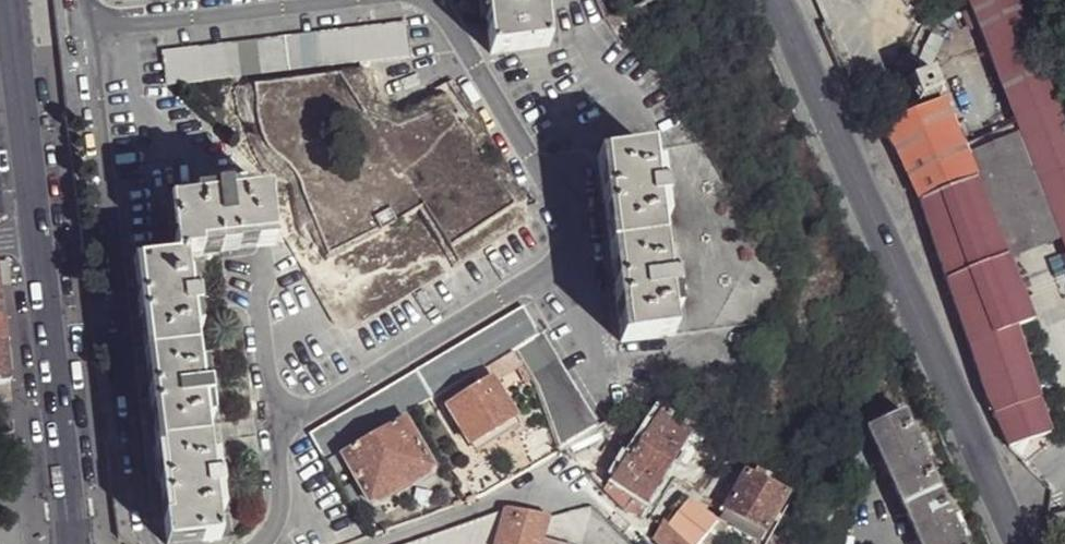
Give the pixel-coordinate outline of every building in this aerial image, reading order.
[(488,53),(494,52),(488,0),(482,0),(488,53)] [(494,52),(547,46),(542,0),(488,0),(494,52)] [(1025,138),(1064,242),(1064,119),(1018,0),(970,0),(1025,138)] [(403,25),(162,54),(166,86),(407,57),(403,25)] [(974,350),(1019,332),(1038,323),(1015,265),(973,157),(949,101),(885,127),(907,165),(922,200),(962,317),(974,350)] [(973,157),(1015,265),(1064,245),(1064,242),(1025,138),(973,157)] [(603,158),(614,250),(661,244),(656,206),(654,191),(649,152),(603,158)] [(608,251),(614,250),(603,158),(596,158),(608,251)] [(215,187),(216,200),(230,198),(228,186),(215,187)] [(654,191),(656,206),(668,204),(666,190),(654,191)] [(170,205),(175,259),(187,257),(202,256),(201,250),(274,242),(270,194),(230,198),(216,200),(170,205)] [(201,250),(202,256),(275,247),(274,242),(201,250)] [(661,244),(614,250),(626,342),(673,337),(668,298),(666,282),(661,244)] [(626,342),(614,250),(608,251),(620,343),(626,342)] [(139,263),(149,355),(197,349),(193,310),(191,297),(187,257),(175,259),(139,263)] [(144,356),(149,355),(139,263),(132,264),(144,356)] [(666,282),(668,298),(680,296),(678,281),(666,282)] [(191,297),(193,310),(204,309),(202,296),(191,297)] [(404,419),(413,414),(475,375),(514,352),(513,351),(539,336),(523,309),(309,436),(326,465),(328,463),(341,456),(404,419)] [(999,419),(1046,403),(1019,332),(974,350),(988,396),(999,419)] [(547,420),(559,451),(563,448),(597,428),(541,334),(539,336),(513,351),(514,352),(519,361),(532,383),(547,420)] [(11,383),(5,342),(0,343),(0,384),(11,383)] [(161,447),(208,442),(203,402),(202,388),(197,349),(149,355),(161,447)] [(514,352),(475,375),(481,386),(491,380),(519,361),(514,352)] [(155,448),(161,447),(149,355),(144,356),(155,448)] [(491,380),(481,386),(447,406),(470,443),(513,415),(491,380)] [(202,388),(203,402),(214,401),(213,387),(202,388)] [(999,419),(1015,453),(1055,437),(1046,403),(999,419)] [(623,456),(603,489),(626,512),(639,517),(685,447),(695,431),(659,408),(644,406),(637,417),(649,424),(627,459),(623,456)] [(915,442),(902,412),(867,427),(919,543),(961,543),(960,542),(950,519),(924,462),(915,442)] [(513,415),(470,443),(475,451),(518,423),(513,415)] [(432,467),(404,419),(341,456),(369,503),(432,467)] [(518,431),(531,466),(559,451),(547,420),(518,431)] [(695,431),(685,447),(695,452),(706,436),(695,431)] [(921,440),(915,442),(924,462),(930,459),(921,440)] [(212,481),(208,442),(161,447),(169,519),(163,519),(166,543),(187,543),(219,540),(214,494),(212,481)] [(155,448),(163,519),(169,519),(161,447),(155,448)] [(726,456),(731,450),(725,447),(721,454),(726,456)] [(747,469),(724,507),(747,521),(740,532),(757,542),(786,491),(747,469)] [(224,479),(212,481),(214,494),(225,493),(224,479)] [(657,543),(711,543),(724,526),(717,520),(717,518),(684,497),(673,509),(678,514),(669,526),(664,523),(662,526),(658,524),(650,537),(657,543)] [(508,506),(506,510),(496,543),(541,543),(542,543),(544,537),(550,516),(508,506)] [(747,521),(724,507),(718,518),(740,532),(747,521)] [(506,510),(406,543),(496,543),(506,510)] [(955,517),(950,519),(960,542),(965,540),(955,517)]
